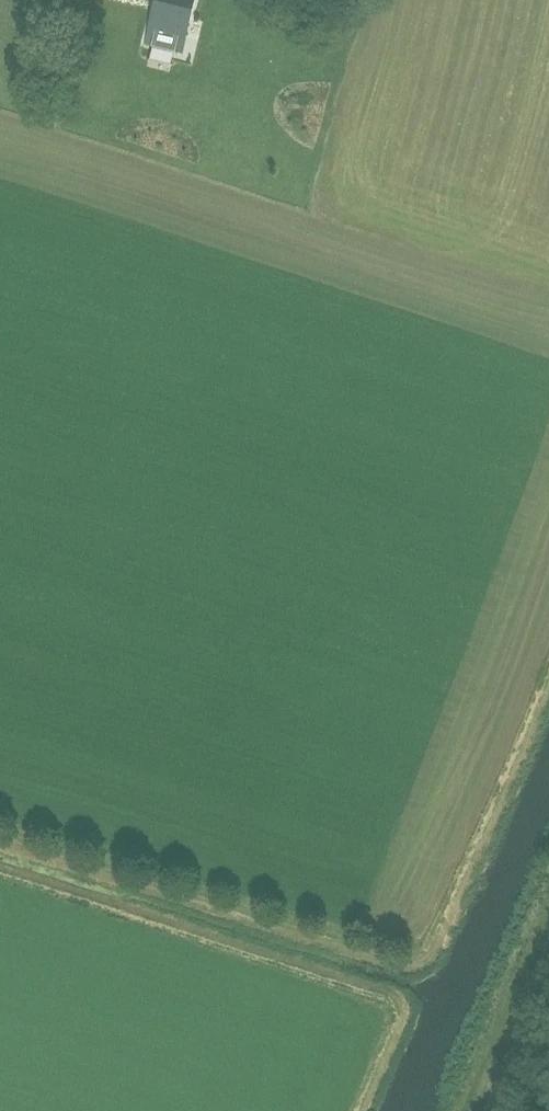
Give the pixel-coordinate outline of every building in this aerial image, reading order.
[(176,60),(211,69),(228,0),(191,0),(176,60)]
